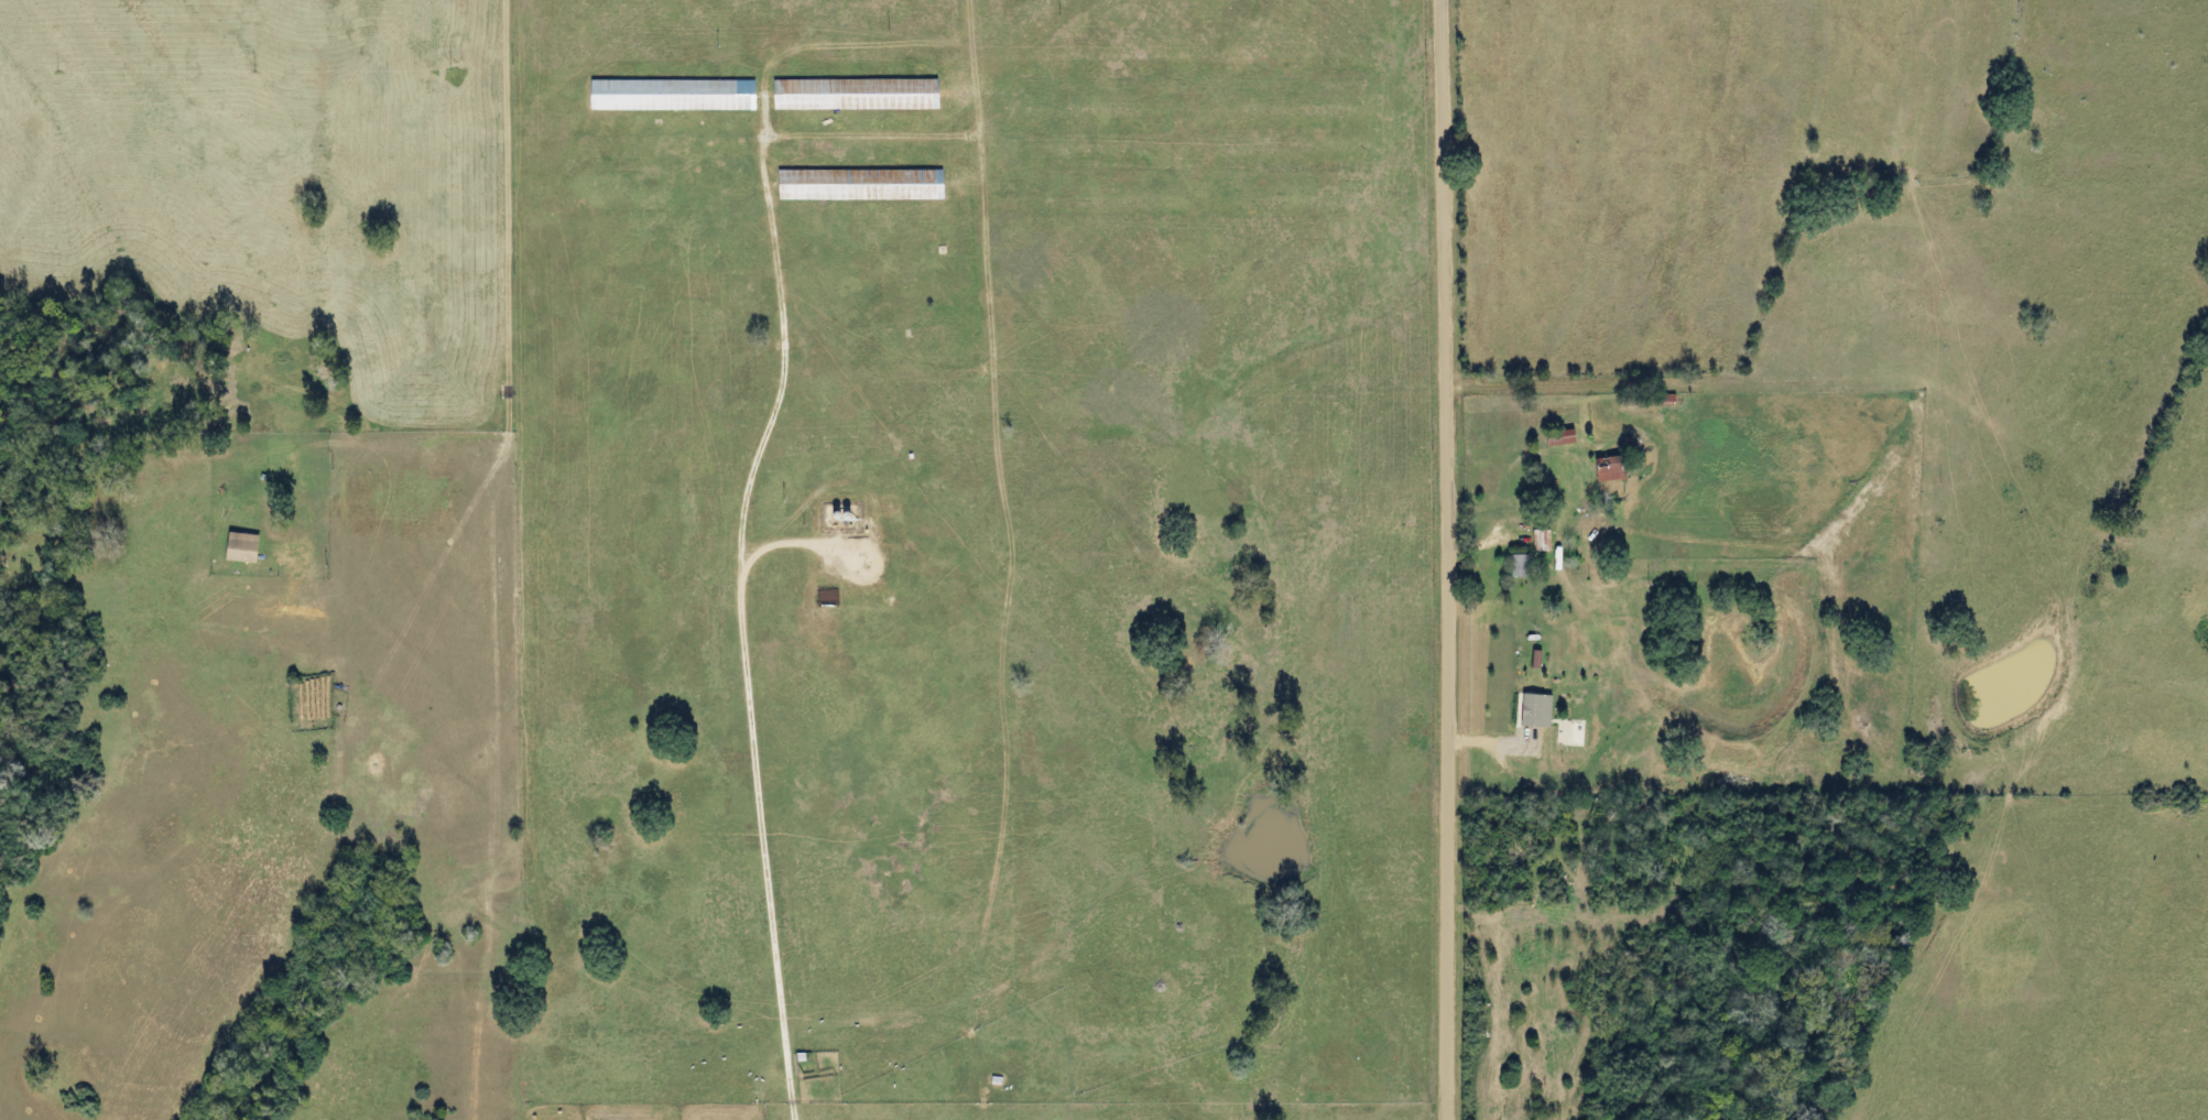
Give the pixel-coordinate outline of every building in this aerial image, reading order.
[(931,79),(766,80),(766,110),(931,109),(931,79)] [(749,110),(749,80),(583,80),(583,110),(749,110)] [(936,169),(770,170),(770,200),(936,200),(936,169)] [(1568,444),(1567,430),(1538,432),(1539,446),(1568,444)] [(1585,461),(1591,484),(1617,478),(1611,454),(1585,461)] [(1543,530),(1527,530),(1527,552),(1543,552),(1543,530)] [(216,560),(249,563),(252,535),(219,531),(216,560)] [(1505,555),(1505,578),(1522,578),(1522,555),(1505,555)]
